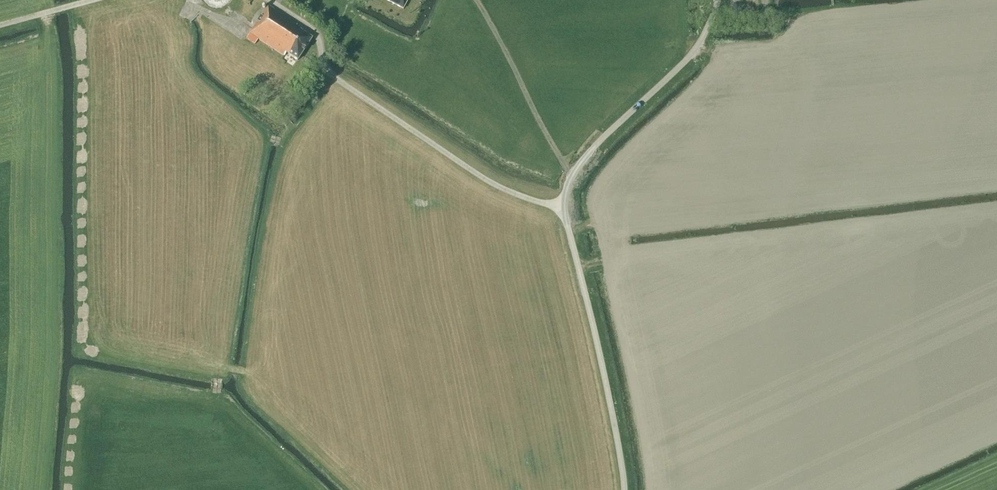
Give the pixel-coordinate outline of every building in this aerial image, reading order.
[(205,3),(207,6),(210,8),(214,9),(217,9),(221,9),(225,7),(227,5),(230,1),(231,0),(203,0),(205,3)] [(403,10),(408,0),(385,0),(403,10)] [(298,61),(312,39),(301,32),(301,31),(296,27),(297,26),(268,6),(250,34),(247,39),(255,45),(258,40),(284,57),(286,54),(298,61)]
